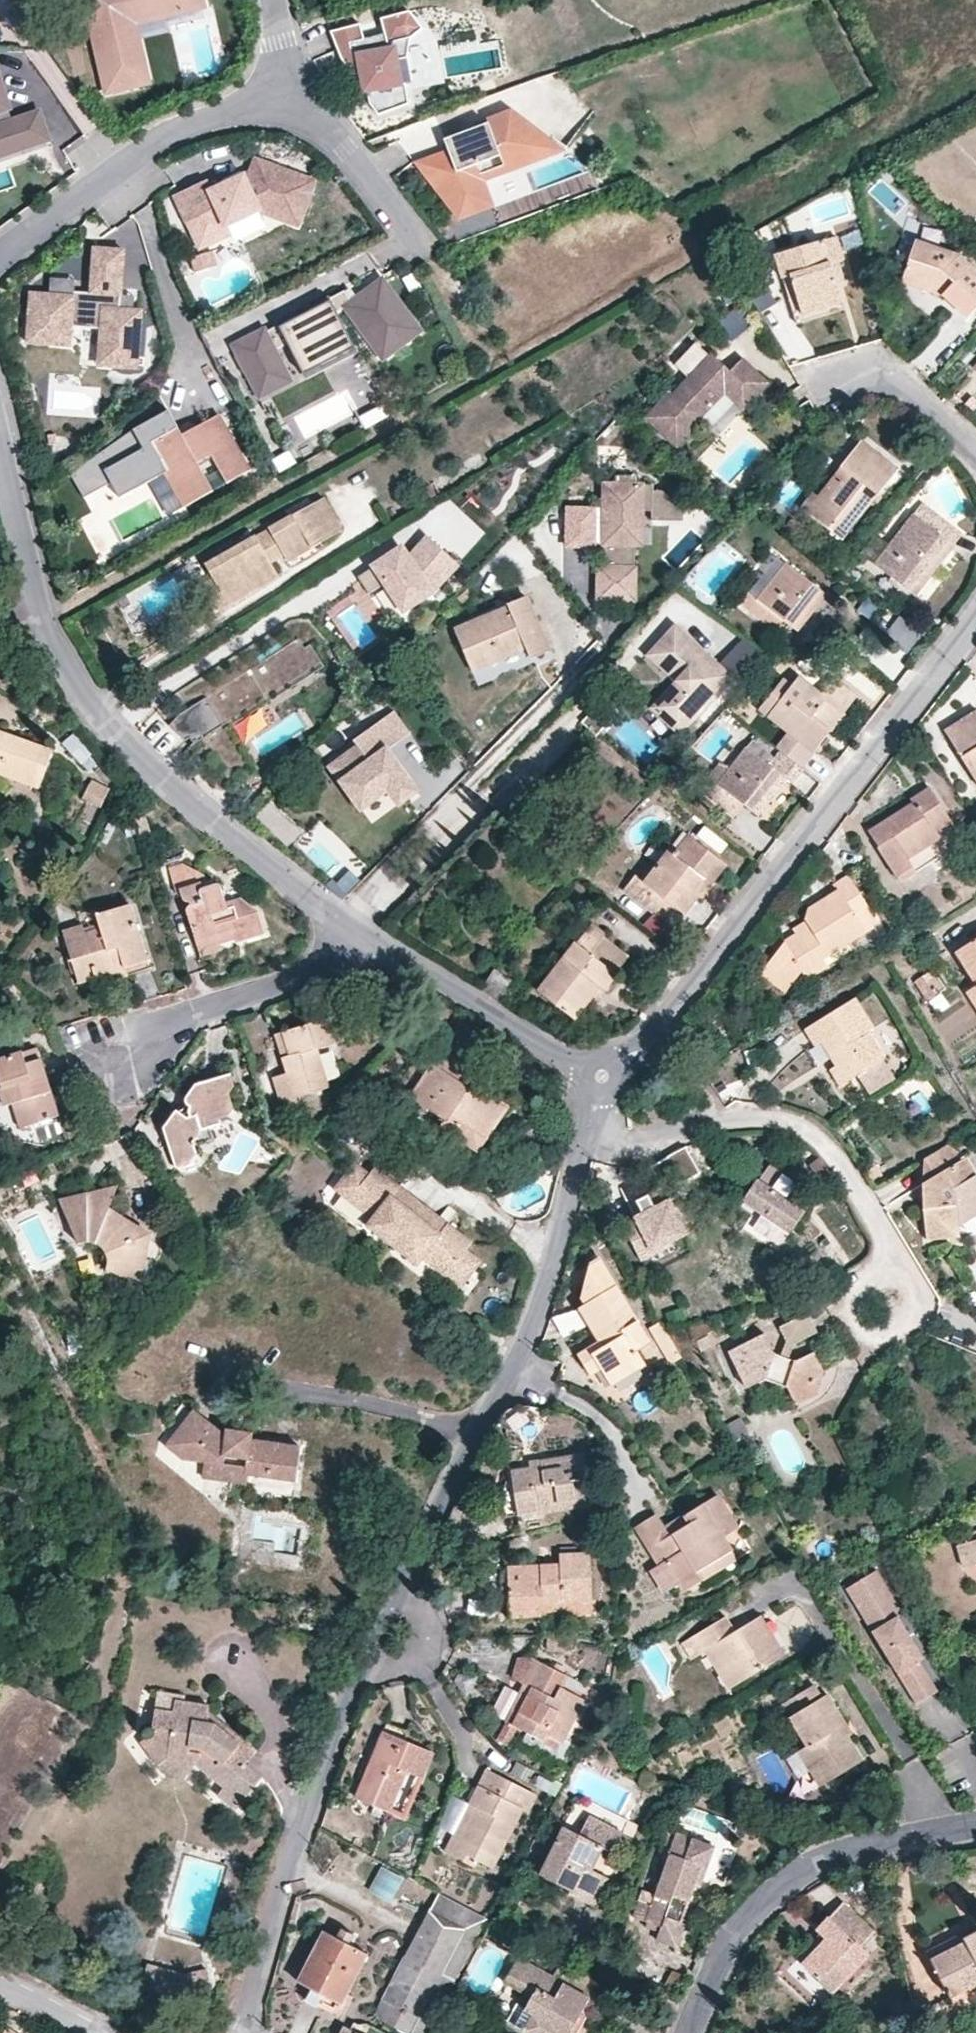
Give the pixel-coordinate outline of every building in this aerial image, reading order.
[(205,0),(89,0),(109,91),(151,81),(137,23),(207,7),(205,0)] [(408,54),(409,34),(424,27),(411,10),(382,17),(386,32),(365,38),(361,22),(331,30),(342,57),(352,74),(362,72),(365,92),(368,91),(371,103),(379,114),(409,101),(406,80),(403,80),(398,56),(408,54)] [(51,137),(41,109),(10,119),(6,106),(11,105),(0,73),(0,154),(51,137)] [(459,172),(436,186),(460,217),(494,202),(486,178),(507,169),(501,152),(548,135),(513,108),(489,117),(491,121),(446,137),(450,148),(459,172)] [(565,148),(548,135),(501,152),(507,169),(565,148)] [(450,148),(416,160),(436,186),(459,172),(450,148)] [(209,178),(175,193),(187,221),(190,219),(200,215),(207,232),(259,207),(272,212),(299,222),(314,180),(259,159),(254,171),(215,189),(209,178)] [(200,215),(190,219),(202,244),(272,212),(259,207),(207,232),(200,215)] [(830,265),(838,262),(843,260),(837,238),(775,257),(782,279),(790,276),(802,315),(841,304),(835,284),(830,265)] [(918,241),(903,283),(942,297),(955,309),(964,301),(974,308),(975,306),(975,271),(958,255),(918,241)] [(97,246),(96,262),(125,264),(125,248),(97,246)] [(211,250),(192,256),(196,271),(216,265),(211,250)] [(96,262),(94,279),(124,281),(125,264),(96,262)] [(844,281),(838,262),(830,265),(835,284),(844,281)] [(349,333),(337,312),(346,307),(384,357),(421,329),(383,278),(354,300),(346,289),(330,297),(329,295),(279,321),(279,323),(265,330),(265,328),(249,336),(261,361),(247,369),(260,395),(291,380),(275,349),(289,343),(298,359),(349,333)] [(120,365),(139,366),(144,308),(122,306),(124,281),(94,279),(93,291),(77,289),(76,294),(52,292),(52,298),(46,298),(46,302),(32,301),(29,339),(51,342),(52,322),(104,326),(102,350),(121,351),(120,365)] [(748,293),(757,311),(774,301),(764,284),(748,293)] [(735,307),(715,320),(728,340),(748,326),(735,307)] [(304,373),(355,346),(349,333),(298,359),(304,373)] [(261,361),(249,336),(234,344),(247,369),(261,361)] [(742,409),(767,382),(741,357),(729,370),(710,353),(671,395),(669,392),(645,418),(677,448),(701,422),(698,420),(724,392),(742,409)] [(716,438),(742,409),(724,392),(698,420),(701,422),(700,423),(716,438)] [(148,450),(109,471),(121,493),(168,467),(188,503),(250,469),(218,410),(197,423),(203,434),(189,442),(169,405),(134,424),(148,450)] [(898,469),(863,441),(818,498),(813,494),(802,508),(843,538),(898,469)] [(606,526),(605,546),(605,567),(636,568),(639,544),(639,528),(631,528),(631,511),(647,512),(653,513),(654,489),(654,484),(639,484),(638,476),(618,474),(618,484),(618,492),(607,492),(607,520),(611,520),(611,527),(606,526)] [(607,483),(607,492),(618,492),(618,484),(607,483)] [(685,510),(664,489),(654,489),(653,513),(653,518),(685,520),(685,510)] [(206,565),(214,578),(228,605),(278,575),(271,562),(268,556),(281,549),(284,554),(291,550),(295,557),(342,530),(323,498),(291,516),(206,565)] [(961,533),(923,504),(876,564),(915,593),(961,533)] [(563,507),(563,519),(589,519),(590,507),(563,507)] [(639,528),(639,544),(644,546),(647,512),(631,511),(631,528),(639,528)] [(589,519),(563,519),(562,544),(605,546),(606,526),(607,520),(589,519)] [(859,552),(871,561),(885,542),(874,533),(859,552)] [(401,549),(368,570),(398,615),(431,593),(455,562),(427,539),(408,557),(401,549)] [(268,556),(271,562),(284,554),(281,549),(268,556)] [(287,561),(295,557),(291,550),(284,554),(287,561)] [(826,596),(786,563),(759,599),(749,593),(740,605),(775,631),(784,621),(797,630),(826,596)] [(635,586),(636,568),(605,567),(605,573),(597,572),(597,578),(597,581),(596,598),(625,600),(626,586),(635,586)] [(228,605),(214,578),(199,586),(213,612),(228,605)] [(508,607),(455,629),(472,669),(525,648),(530,657),(548,648),(527,596),(507,604),(508,607)] [(904,650),(918,639),(900,616),(885,627),(904,650)] [(730,675),(674,625),(647,655),(674,681),(651,707),(678,732),(730,675)] [(742,637),(720,657),(735,673),(757,652),(742,637)] [(301,656),(293,644),(171,722),(187,746),(202,736),(235,786),(264,767),(237,724),(331,664),(319,645),(301,656)] [(788,733),(777,747),(781,750),(801,767),(856,695),(835,679),(822,693),(800,677),(792,686),(784,679),(758,710),(788,733)] [(612,709),(605,701),(589,718),(597,725),(612,709)] [(944,730),(975,781),(975,710),(944,730)] [(408,741),(389,714),(350,741),(356,750),(329,769),(369,827),(416,794),(388,754),(408,741)] [(38,788),(52,750),(0,732),(0,775),(38,788)] [(753,741),(747,748),(766,763),(772,756),(753,741)] [(792,782),(804,769),(801,767),(781,750),(769,765),(766,763),(747,748),(729,769),(724,765),(701,791),(731,816),(744,803),(760,814),(787,779),(792,782)] [(88,778),(81,798),(100,805),(108,786),(88,778)] [(912,803),(869,830),(898,879),(914,872),(907,859),(954,831),(929,788),(910,799),(912,803)] [(695,893),(720,860),(689,836),(674,855),(669,851),(644,882),(635,876),(624,890),(659,919),(671,905),(684,916),(699,896),(695,893)] [(727,865),(720,860),(695,893),(699,896),(701,899),(727,865)] [(186,910),(193,934),(229,922),(234,938),(236,943),(263,934),(256,910),(238,898),(225,902),(217,884),(201,888),(200,882),(204,881),(202,875),(183,864),(168,869),(175,894),(179,892),(182,900),(188,902),(189,906),(186,910)] [(808,908),(805,919),(809,926),(796,934),(784,942),(768,963),(793,983),(803,969),(808,978),(828,968),(823,958),(877,924),(848,876),(833,885),(837,890),(808,908)] [(78,982),(109,971),(124,966),(147,959),(130,905),(96,914),(99,928),(84,931),(81,925),(61,931),(78,982)] [(809,926),(805,919),(793,927),(796,934),(809,926)] [(229,922),(193,934),(199,955),(220,950),(220,944),(234,938),(229,922)] [(591,954),(604,937),(606,933),(594,924),(577,942),(576,942),(539,990),(575,1019),(601,988),(605,992),(617,976),(615,974),(591,954)] [(630,955),(604,937),(591,954),(615,974),(630,955)] [(955,953),(975,986),(967,992),(975,1008),(975,940),(955,953)] [(785,992),(793,983),(768,963),(760,973),(785,992)] [(124,966),(109,971),(112,981),(127,977),(124,966)] [(601,988),(575,1019),(580,1023),(605,992),(601,988)] [(854,999),(806,1030),(814,1045),(821,1042),(836,1065),(830,1070),(838,1085),(884,1057),(868,1032),(872,1029),(854,999)] [(336,1016),(281,1033),(286,1057),(279,1059),(284,1075),(271,1079),(281,1111),(297,1107),(294,1097),(327,1086),(317,1048),(342,1040),(336,1016)] [(286,1057),(281,1033),(273,1036),(279,1059),(286,1057)] [(36,1047),(22,1051),(26,1064),(41,1059),(36,1047)] [(0,1084),(0,1096),(3,1105),(10,1104),(18,1127),(58,1115),(41,1059),(26,1064),(22,1051),(0,1057),(0,1083),(0,1084)] [(431,1069),(416,1060),(387,1103),(402,1113),(409,1103),(442,1125),(438,1132),(476,1157),(507,1111),(474,1090),(480,1081),(441,1055),(431,1069)] [(176,1110),(162,1128),(175,1167),(188,1161),(194,1153),(192,1143),(199,1129),(218,1123),(217,1118),(228,1115),(232,1109),(228,1093),(232,1086),(230,1075),(197,1083),(184,1099),(186,1105),(188,1107),(187,1112),(188,1116),(187,1118),(176,1110)] [(945,1146),(924,1159),(926,1242),(961,1237),(958,1227),(975,1219),(975,1175),(968,1160),(945,1146)] [(367,1180),(353,1169),(335,1192),(374,1221),(369,1228),(418,1265),(423,1259),(462,1288),(480,1265),(465,1254),(473,1244),(448,1225),(443,1232),(433,1225),(431,1228),(422,1222),(411,1213),(401,1206),(404,1203),(394,1196),(400,1188),(375,1169),(367,1180)] [(756,1181),(742,1202),(763,1216),(789,1233),(803,1211),(756,1181)] [(143,1283),(149,1242),(150,1233),(109,1206),(115,1186),(57,1199),(79,1244),(82,1244),(87,1243),(93,1244),(100,1250),(104,1254),(106,1262),(105,1270),(99,1278),(110,1283),(109,1288),(127,1300),(137,1281),(143,1283)] [(686,1235),(667,1198),(649,1207),(643,1194),(631,1200),(637,1211),(618,1220),(638,1259),(686,1235)] [(781,1246),(789,1233),(763,1216),(754,1229),(781,1246)] [(160,1244),(149,1242),(143,1283),(149,1285),(160,1244)] [(625,1304),(592,1251),(582,1311),(598,1341),(579,1354),(589,1374),(601,1368),(609,1383),(645,1365),(636,1350),(647,1341),(625,1304)] [(779,1326),(786,1342),(788,1345),(793,1343),(814,1333),(805,1313),(779,1326)] [(668,1337),(659,1323),(649,1328),(670,1364),(680,1357),(668,1337)] [(787,1359),(779,1356),(774,1354),(763,1333),(727,1352),(745,1386),(764,1380),(785,1387),(794,1404),(814,1394),(821,1370),(813,1352),(792,1361),(787,1359)] [(786,1342),(779,1356),(787,1359),(793,1343),(788,1345),(786,1342)] [(300,1446),(252,1438),(252,1433),(224,1429),(223,1433),(192,1411),(164,1445),(183,1460),(203,1463),(202,1478),(245,1485),(247,1476),(295,1483),(300,1446)] [(722,1427),(738,1452),(743,1460),(758,1450),(738,1416),(722,1427)] [(529,1467),(510,1469),(517,1514),(534,1511),(536,1514),(588,1506),(582,1453),(536,1460),(535,1459),(527,1460),(529,1467)] [(655,1514),(634,1528),(656,1566),(651,1571),(662,1590),(676,1583),(681,1591),(735,1560),(722,1537),(737,1527),(717,1496),(664,1528),(655,1514)] [(958,1546),(964,1567),(975,1564),(975,1540),(958,1546)] [(558,1564),(507,1566),(509,1618),(589,1614),(589,1553),(558,1553),(558,1564)] [(855,1607),(886,1589),(875,1571),(845,1590),(855,1607)] [(922,1660),(896,1618),(901,1615),(886,1589),(855,1607),(915,1706),(936,1693),(918,1662),(922,1660)] [(723,1616),(681,1643),(689,1658),(704,1650),(725,1687),(782,1654),(760,1616),(734,1631),(723,1616)] [(584,1686),(529,1658),(517,1680),(529,1687),(511,1723),(543,1740),(545,1736),(559,1743),(584,1699),(579,1696),(584,1686)] [(780,1705),(805,1745),(826,1781),(861,1761),(846,1736),(851,1733),(826,1693),(820,1696),(813,1687),(780,1705)] [(184,1695),(157,1692),(150,1736),(140,1744),(166,1778),(182,1780),(193,1766),(222,1788),(216,1797),(233,1809),(259,1777),(246,1764),(255,1750),(207,1710),(208,1704),(183,1700),(184,1695)] [(431,1753),(383,1734),(355,1794),(386,1811),(407,1770),(420,1777),(431,1753)] [(826,1781),(805,1745),(796,1751),(818,1786),(826,1781)] [(534,1795),(486,1770),(443,1850),(474,1867),(480,1861),(492,1868),(522,1809),(526,1811),(534,1795)] [(550,1783),(537,1777),(533,1785),(545,1791),(550,1783)] [(611,1851),(622,1832),(589,1818),(580,1835),(563,1827),(540,1873),(573,1887),(570,1894),(595,1906),(609,1880),(593,1869),(604,1847),(611,1851)] [(627,1822),(622,1832),(631,1836),(636,1827),(627,1822)] [(714,1845),(677,1833),(651,1902),(638,1898),(632,1914),(646,1920),(645,1926),(658,1931),(656,1939),(676,1947),(685,1924),(683,1921),(697,1884),(700,1885),(714,1845)] [(379,1864),(366,1890),(391,1902),(404,1877),(379,1864)] [(815,1930),(820,1935),(826,1939),(805,1963),(799,1956),(788,1969),(824,2002),(869,1957),(861,1946),(873,1933),(843,1903),(815,1930)] [(465,1929),(430,1912),(383,1999),(419,2017),(465,1929)] [(298,1982),(313,1989),(343,2002),(348,1992),(367,1953),(350,1944),(355,1935),(343,1928),(337,1938),(324,1931),(298,1982)] [(932,1960),(950,1996),(975,1983),(975,1933),(964,1938),(965,1943),(932,1960)] [(826,1939),(820,1935),(799,1956),(805,1963),(826,1939)] [(518,1958),(505,1982),(531,1998),(518,2026),(529,2032),(575,2032),(572,2031),(589,1998),(518,1958)] [(183,1974),(147,1965),(141,1988),(177,1998),(180,2001),(208,1994),(210,1988),(205,1969),(183,1974)] [(343,2002),(313,1989),(306,2001),(341,2018),(354,1996),(348,1992),(343,2002)]
